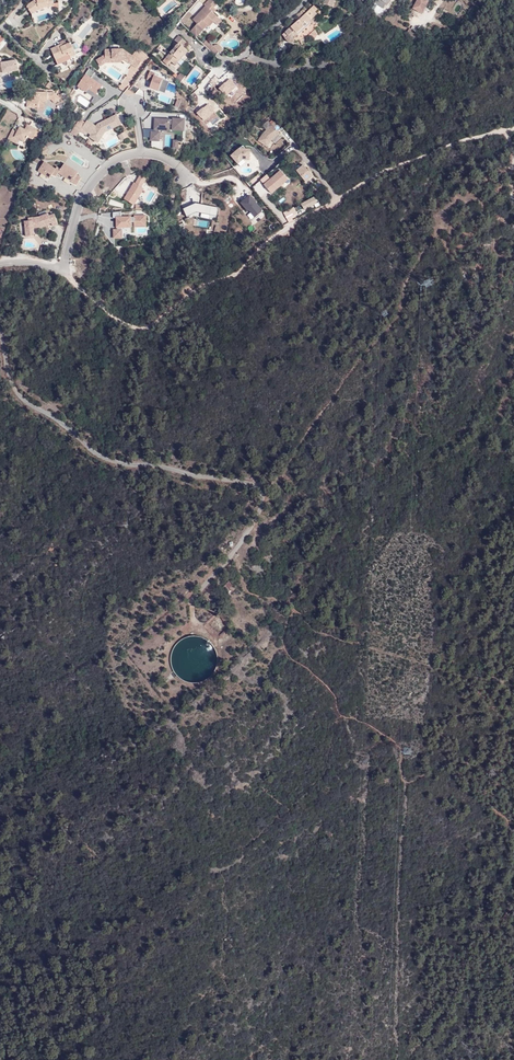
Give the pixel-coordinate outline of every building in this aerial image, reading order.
[(53,4),(53,0),(35,0),(27,6),(27,7),(32,13),(38,9),(44,8),(44,7),(54,6),(53,4)] [(387,6),(380,0),(378,0),(375,4),(384,11),(387,6)] [(413,5),(415,6),(414,8),(423,13),(429,1),(427,0),(415,0),(413,5)] [(206,6),(186,27),(196,37),(208,25),(209,26),(214,22),(213,21),(217,16),(214,13),(213,13),(212,14),(210,12),(214,7),(208,2),(205,5),(206,6)] [(310,17),(315,12),(312,8),(291,27),(298,35),(303,31),(301,29),(304,26),(303,24),(306,21),(307,23),(309,21),(312,19),(310,17)] [(319,15),(315,12),(310,17),(312,19),(309,21),(311,23),(319,15)] [(60,23),(61,24),(69,14),(68,13),(60,23)] [(60,23),(56,28),(60,32),(64,27),(61,24),(60,23)] [(282,35),(290,43),(295,42),(294,36),(298,35),(291,27),(282,35)] [(309,35),(313,40),(319,34),(315,29),(309,35)] [(410,29),(407,35),(414,39),(417,33),(410,29)] [(184,53),(187,49),(184,47),(187,42),(179,36),(175,40),(178,43),(163,61),(167,65),(171,61),(174,64),(180,57),(181,59),(185,54),(184,53)] [(76,54),(74,50),(72,45),(71,42),(63,46),(63,44),(61,45),(51,49),(56,59),(68,54),(70,57),(76,54)] [(215,55),(215,56),(219,52),(219,51),(213,46),(214,46),(212,44),(208,48),(210,50),(210,51),(215,55)] [(207,48),(205,45),(200,50),(206,56),(210,51),(210,50),(208,48),(207,48)] [(219,51),(219,52),(220,53),(223,50),(222,49),(223,48),(218,45),(215,45),(214,46),(213,46),(219,51)] [(98,62),(128,61),(128,65),(140,65),(139,53),(125,54),(125,47),(105,48),(105,56),(97,56),(98,62)] [(12,60),(12,62),(10,62),(10,61),(2,62),(1,57),(0,57),(0,69),(2,69),(3,73),(19,70),(17,60),(12,60)] [(77,85),(94,97),(103,84),(92,76),(95,72),(89,68),(77,85)] [(155,75),(156,71),(149,70),(147,79),(152,80),(150,88),(166,92),(169,79),(155,75)] [(54,101),(58,96),(55,92),(36,92),(36,94),(36,99),(36,100),(34,100),(34,107),(39,108),(39,102),(44,103),(44,98),(49,98),(51,99),(54,101)] [(105,131),(122,124),(118,113),(94,123),(88,120),(84,121),(78,118),(70,133),(76,137),(80,132),(98,143),(105,131)] [(154,129),(171,129),(171,117),(154,117),(154,129)] [(172,129),(185,130),(185,117),(172,117),(172,129)] [(274,117),(258,141),(270,149),(281,134),(277,132),(283,123),(274,117)] [(16,137),(20,139),(25,142),(27,138),(28,138),(28,137),(32,139),(37,130),(28,124),(25,129),(22,127),(19,128),(17,131),(13,129),(8,139),(13,142),(16,137)] [(150,139),(160,140),(160,130),(150,130),(150,139)] [(229,153),(237,165),(252,155),(246,147),(245,148),(242,144),(229,153)] [(44,159),(38,171),(50,177),(52,174),(56,176),(58,173),(77,184),(82,176),(77,174),(79,170),(64,162),(61,169),(44,159)] [(304,163),(296,168),(304,182),(312,178),(304,163)] [(280,168),(269,177),(266,173),(259,179),(271,193),(288,178),(280,168)] [(145,187),(142,185),(147,177),(139,173),(124,198),(134,204),(145,187)] [(253,217),(262,209),(248,193),(239,201),(253,217)] [(303,209),(311,206),(312,208),(320,205),(316,195),(300,202),(303,209)] [(217,216),(218,207),(186,201),(185,210),(217,216)] [(245,213),(251,220),(257,215),(260,218),(265,214),(261,210),(254,217),(248,210),(245,213)] [(116,227),(133,226),(133,215),(121,215),(121,211),(113,211),(113,218),(116,218),(116,227)] [(35,226),(36,228),(41,227),(51,223),(52,226),(58,224),(54,214),(49,216),(48,213),(38,217),(28,218),(28,221),(25,221),(26,237),(34,236),(33,228),(33,226),(35,226)] [(134,226),(147,226),(147,214),(134,214),(134,226)] [(113,238),(123,238),(123,227),(113,228),(113,238)] [(228,588),(232,584),(228,581),(221,588),(225,592),(224,593),(228,596),(232,592),(228,588)]
